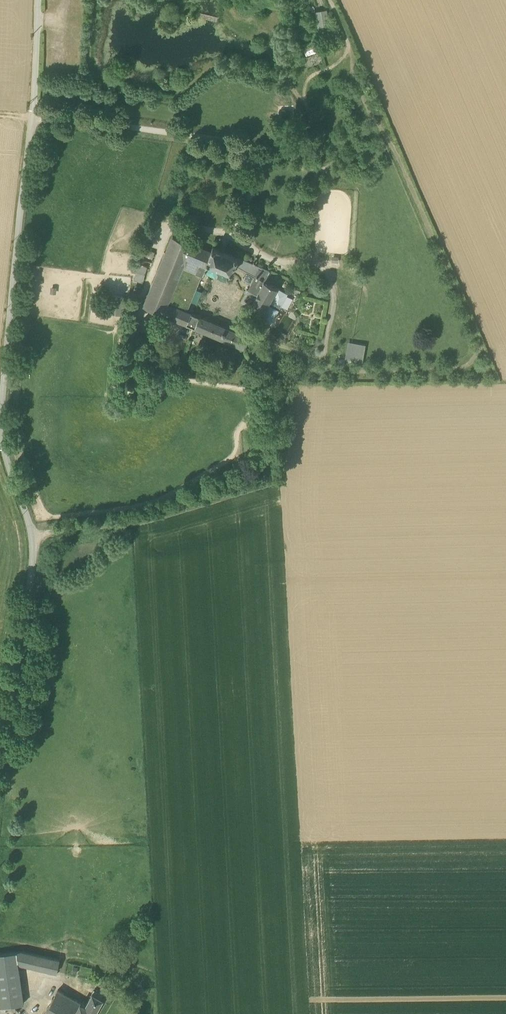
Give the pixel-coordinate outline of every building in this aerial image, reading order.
[(316,22),(327,21),(327,9),(316,10),(316,22)] [(206,267),(208,263),(208,262),(211,253),(173,237),(144,307),(197,329),(202,318),(186,311),(205,267),(206,267)] [(231,272),(234,265),(237,258),(213,247),(211,253),(208,262),(208,263),(231,272)] [(270,271),(237,258),(234,265),(247,273),(243,280),(250,284),(248,288),(246,287),(244,291),(246,292),(241,301),(250,306),(264,281),(265,281),(268,274),(270,275),(270,273),(269,273),(270,271)] [(261,313),(263,314),(264,313),(263,313),(268,305),(269,302),(276,289),(277,289),(277,288),(265,281),(264,281),(250,306),(260,312),(261,313)] [(287,294),(277,289),(276,289),(269,302),(279,307),(287,294)] [(278,310),(268,305),(263,313),(264,313),(263,314),(261,313),(260,312),(258,317),(263,320),(270,324),(278,310)] [(197,329),(243,349),(248,338),(249,337),(248,337),(202,318),(197,329)] [(366,345),(348,342),(345,356),(345,359),(363,363),(364,356),(366,345)] [(125,393),(130,394),(140,387),(142,381),(129,377),(125,393)] [(22,952),(16,953),(18,964),(57,973),(59,961),(22,952)] [(18,964),(16,953),(0,954),(0,1007),(14,1005),(24,1004),(21,986),(21,985),(20,980),(19,971),(18,966),(18,965),(18,964)] [(80,1003),(58,990),(44,1013),(94,1013),(103,999),(92,993),(85,1006),(80,1003)]
